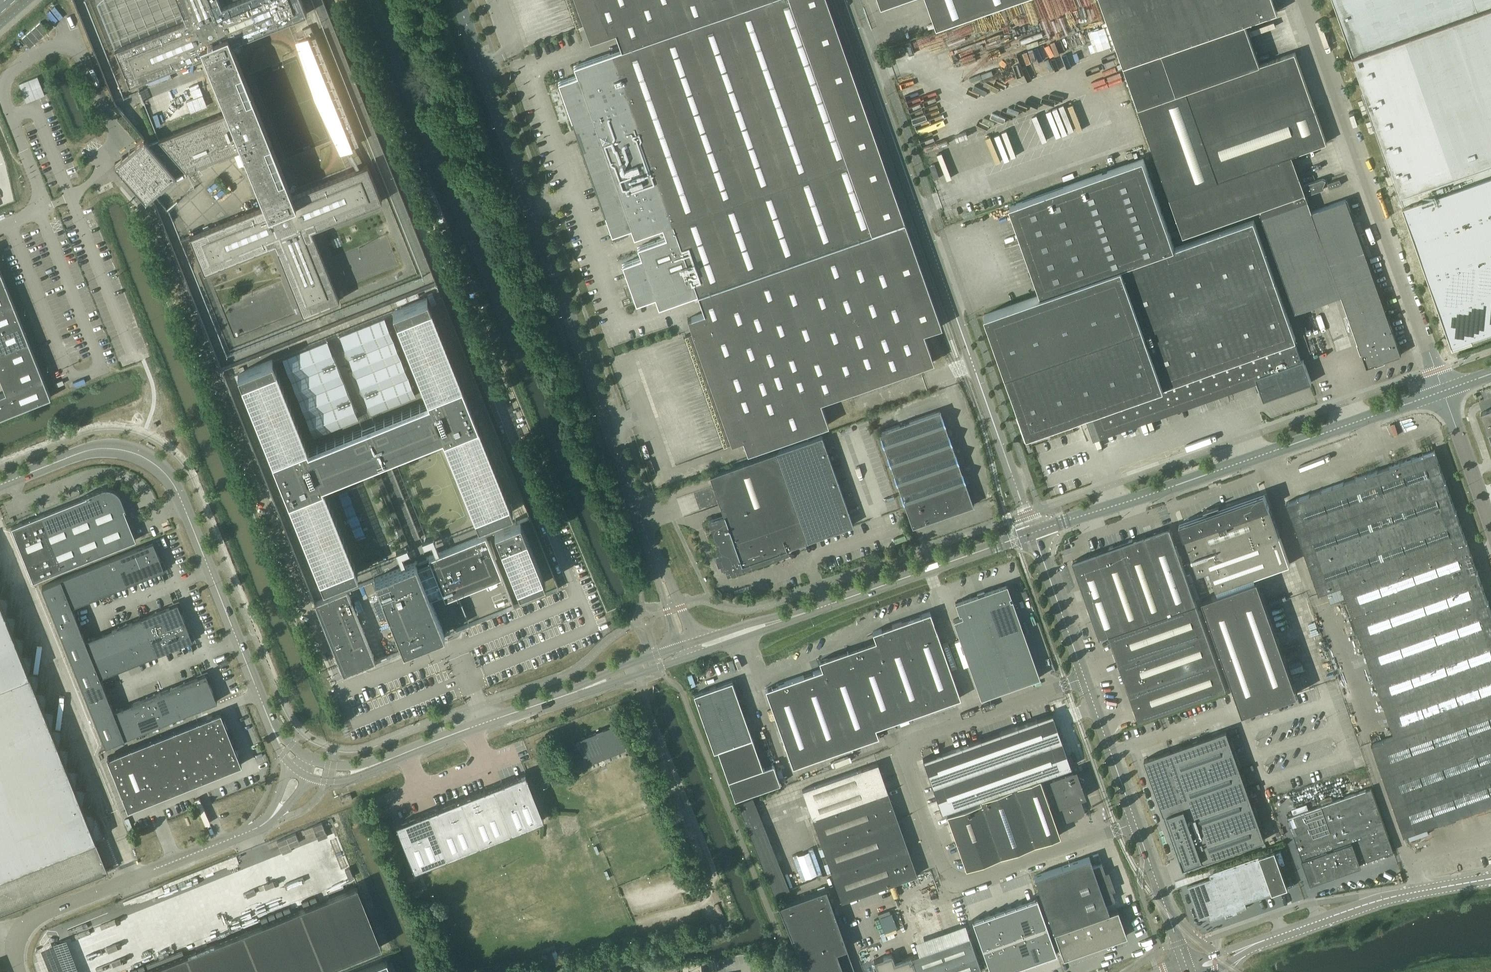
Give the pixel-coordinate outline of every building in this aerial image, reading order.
[(186,20),(115,48),(130,84),(205,54),(227,111),(149,143),(144,137),(114,163),(146,200),(176,174),(187,170),(242,148),(265,205),(190,235),(204,272),(275,243),(303,314),(340,299),(311,229),(382,200),(367,164),(292,194),(232,43),(307,13),(302,0),(235,0),(222,5),(220,0),(178,0),(186,20)] [(577,26),(584,24),(590,41),(616,32),(622,49),(574,66),(577,75),(559,82),(612,234),(631,227),(631,228),(641,224),(644,233),(663,227),(666,237),(638,247),(642,257),(623,264),(636,303),(655,296),(659,307),(697,293),(704,312),(688,318),(693,332),(685,334),(724,445),(743,439),(748,453),(828,424),(820,401),(934,362),(924,332),(935,328),(937,328),(942,326),(940,322),(907,227),(827,0),(568,0),(577,26)] [(1260,209),(1296,311),(1342,295),(1367,366),(1402,354),(1389,318),(1352,211),(1351,211),(1347,199),(1312,211),(1307,195),(1325,188),(1324,185),(1326,180),(1323,178),(1303,185),(1292,154),(1327,142),(1295,52),(1260,64),(1246,22),(1278,11),(1274,0),(1101,0),(1139,107),(1138,107),(1184,236),(1260,209)] [(1347,32),(1347,35),(1353,52),(1361,72),(1361,74),(1365,85),(1394,166),(1395,169),(1402,189),(1402,190),(1405,197),(1404,198),(1426,260),(1430,269),(1453,336),(1454,335),(1490,322),(1490,0),(1335,0),(1347,32)] [(40,23),(21,38),(29,47),(48,32),(40,23)] [(306,37),(299,40),(318,96),(343,150),(350,147),(350,146),(359,143),(316,35),(307,38),(306,37)] [(910,41),(905,43),(909,55),(914,53),(910,41)] [(903,45),(890,50),(893,58),(906,53),(903,45)] [(1042,294),(986,314),(1021,412),(1020,412),(1028,435),(1079,417),(1078,416),(1084,414),(1085,414),(1091,430),(1103,426),(1111,423),(1117,421),(1124,419),(1130,417),(1138,414),(1143,412),(1151,409),(1156,408),(1163,405),(1195,394),(1203,391),(1209,389),(1216,386),(1222,384),(1229,382),(1243,377),(1245,376),(1255,372),(1258,381),(1262,391),(1264,399),(1265,399),(1266,398),(1265,396),(1284,389),(1290,387),(1310,380),(1311,382),(1312,382),(1306,364),(1303,365),(1301,361),(1304,360),(1302,360),(1294,340),(1296,339),(1254,219),(1183,245),(1178,246),(1175,247),(1144,158),(1111,170),(1100,174),(1012,205),(1011,205),(1041,291),(1042,294)] [(1328,182),(1330,188),(1342,184),(1340,178),(1328,182)] [(634,237),(644,233),(641,224),(631,228),(634,237)] [(51,396),(0,268),(0,376),(6,392),(0,394),(0,416),(51,396)] [(272,360),(239,373),(324,586),(358,572),(322,484),(443,435),(479,524),(512,510),(427,298),(393,311),(429,401),(308,449),(272,360)] [(384,316),(340,334),(372,412),(416,395),(384,316)] [(327,339),(282,357),(314,435),(358,418),(327,339)] [(1490,438),(1490,409),(1482,412),(1489,433),(1490,438)] [(879,431),(913,526),(973,505),(940,410),(889,428),(879,431)] [(724,562),(727,573),(743,567),(742,563),(853,524),(822,435),(710,475),(724,514),(709,519),(722,556),(719,557),(719,559),(717,560),(718,562),(720,561),(721,563),(724,562)] [(1319,593),(1342,585),(1395,735),(1372,743),(1404,835),(1490,804),(1490,608),(1435,449),(1287,502),(1319,593)] [(107,487),(106,487),(104,487),(103,488),(102,488),(84,495),(84,496),(86,495),(86,496),(12,526),(34,580),(136,539),(124,509),(125,508),(126,510),(127,509),(122,497),(121,496),(120,495),(120,494),(119,493),(118,492),(117,491),(116,490),(115,489),(113,488),(111,488),(110,487),(109,487),(107,487)] [(1208,513),(1180,523),(1198,574),(1210,570),(1217,590),(1217,589),(1218,592),(1203,598),(1243,712),(1298,693),(1258,579),(1256,579),(1255,576),(1290,564),(1265,493),(1218,509),(1217,506),(1220,505),(1219,504),(1204,510),(1207,509),(1208,513)] [(520,520),(494,530),(515,582),(513,583),(516,592),(519,591),(519,592),(545,582),(520,520)] [(1170,527),(1073,561),(1100,637),(1109,634),(1116,653),(1117,653),(1123,671),(1122,671),(1129,691),(1217,660),(1175,543),(1170,527)] [(485,534),(429,556),(431,561),(432,565),(441,587),(443,592),(445,597),(502,575),(485,534)] [(73,606),(161,571),(163,564),(154,541),(42,586),(106,745),(218,701),(208,677),(202,675),(114,710),(101,676),(189,641),(191,635),(180,607),(174,604),(86,639),(73,606)] [(416,561),(375,578),(403,650),(445,634),(430,597),(443,592),(441,587),(428,593),(419,570),(432,565),(431,561),(418,566),(416,561)] [(1007,584),(978,594),(1010,687),(1040,677),(1007,584)] [(347,589),(315,602),(343,674),(375,661),(347,589)] [(1010,687),(978,594),(955,602),(960,613),(961,613),(963,616),(953,619),(981,697),(1010,687)] [(108,869),(96,838),(104,835),(96,813),(86,811),(83,805),(86,788),(76,786),(78,769),(68,768),(67,764),(69,747),(59,746),(62,729),(52,727),(54,710),(45,709),(47,691),(37,690),(40,673),(30,671),(32,654),(22,653),(25,636),(15,634),(14,632),(16,615),(7,613),(9,596),(0,595),(0,912),(108,869)] [(766,688),(793,765),(879,735),(876,727),(960,697),(930,611),(873,631),(876,640),(819,660),(822,668),(766,688)] [(1217,660),(1129,691),(1136,710),(1137,709),(1140,718),(1139,719),(1227,688),(1217,660)] [(732,680),(713,687),(723,716),(742,709),(732,680)] [(694,694),(707,732),(746,718),(742,709),(723,716),(713,687),(694,694)] [(221,711),(176,729),(186,756),(209,747),(232,737),(221,711)] [(942,812),(980,798),(1040,777),(1048,774),(1071,766),(1052,713),(923,758),(942,812)] [(714,751),(718,750),(718,749),(752,737),(746,718),(707,732),(714,751)] [(615,724),(578,739),(588,763),(625,749),(615,724)] [(186,756),(176,729),(108,757),(128,809),(197,782),(186,756)] [(1227,730),(1170,750),(1145,759),(1164,814),(1166,813),(1168,813),(1186,863),(1202,857),(1203,861),(1266,839),(1227,730)] [(242,764),(232,737),(209,747),(219,773),(242,764)] [(718,749),(718,750),(735,799),(780,783),(774,764),(763,767),(752,737),(718,749)] [(541,744),(536,745),(540,756),(542,756),(545,755),(541,744)] [(209,747),(186,756),(197,782),(219,773),(209,747)] [(803,789),(812,817),(888,790),(887,790),(884,782),(885,782),(878,762),(803,789)] [(1071,766),(1048,774),(1065,822),(1080,816),(1083,814),(1084,811),(1084,809),(1086,807),(1081,798),(1086,796),(1076,768),(1073,770),(1071,766)] [(551,773),(548,774),(553,785),(557,783),(554,774),(553,772),(551,773)] [(526,773),(493,785),(512,832),(544,819),(526,773)] [(981,801),(947,813),(947,815),(950,822),(951,824),(953,832),(954,833),(956,840),(966,868),(992,859),(1009,853),(1060,835),(1057,825),(1040,777),(980,798),(981,801)] [(648,782),(643,784),(647,796),(652,794),(648,782)] [(493,785),(461,798),(479,844),(512,832),(493,785)] [(1346,867),(1394,850),(1372,787),(1288,817),(1310,880),(1336,871),(1336,869),(1343,867),(1345,871),(1347,870),(1346,867)] [(812,817),(822,845),(898,818),(888,790),(812,817)] [(341,797),(343,802),(353,799),(351,793),(341,797)] [(790,889),(753,797),(738,803),(775,895),(790,889)] [(461,798),(429,811),(447,857),(479,844),(461,798)] [(429,811),(396,824),(414,870),(447,857),(429,811)] [(822,845),(832,873),(907,846),(907,845),(904,838),(898,818),(822,845)] [(1427,827),(1408,834),(1408,835),(1410,840),(1429,833),(1427,828),(1427,827)] [(907,846),(832,873),(842,901),(917,874),(917,873),(916,873),(914,865),(907,846)] [(1275,850),(1214,872),(1215,876),(1188,886),(1199,919),(1208,916),(1210,920),(1248,907),(1246,902),(1288,887),(1275,850)] [(1093,855),(1096,863),(1101,861),(1099,853),(1093,855)] [(1093,865),(1090,856),(1034,876),(1054,931),(1067,926),(1079,922),(1092,918),(1105,913),(1109,912),(1106,903),(1115,899),(1111,889),(1108,882),(1109,882),(1108,880),(1105,873),(1106,873),(1102,862),(1093,865)] [(417,873),(405,877),(407,881),(418,877),(417,873)] [(263,922),(143,971),(316,971),(382,946),(358,884),(263,922)] [(847,948),(848,947),(826,887),(782,903),(778,905),(806,971),(856,971),(847,948)] [(422,888),(411,892),(412,897),(424,893),(422,888)] [(1036,929),(1047,925),(1037,897),(1026,901),(1036,929)] [(1036,929),(1026,901),(1015,905),(1025,933),(1036,929)] [(1025,933),(1015,905),(1005,909),(1015,936),(1025,933)] [(1015,936),(1005,909),(994,912),(1004,940),(1015,936)] [(1127,935),(1118,909),(1105,913),(1114,940),(1127,935)] [(1004,940),(994,912),(983,916),(993,944),(1004,940)] [(1114,940),(1105,913),(1092,918),(1101,944),(1114,940)] [(983,916),(972,920),(982,948),(993,944),(983,916)] [(1092,918),(1079,922),(1089,949),(1101,944),(1092,918)] [(1079,922),(1067,926),(1076,953),(1089,949),(1079,922)] [(1047,925),(1036,929),(1046,957),(1057,953),(1047,925)] [(1067,926),(1054,931),(1063,958),(1076,953),(1067,926)] [(1025,933),(1035,960),(1046,957),(1036,929),(1025,933)] [(1024,964),(1035,960),(1025,933),(1015,936),(1024,964)] [(982,970),(970,935),(928,950),(920,953),(895,962),(892,953),(889,954),(874,960),(879,971),(975,971),(982,970)] [(1004,940),(1014,968),(1024,964),(1015,936),(1004,940)] [(1014,968),(1004,940),(993,944),(1003,971),(1014,968)] [(991,971),(1002,971),(1003,971),(993,944),(982,948),(991,971)] [(556,949),(541,955),(543,958),(546,966),(561,960),(559,955),(556,949)] [(354,971),(392,971),(387,959),(354,971)]
